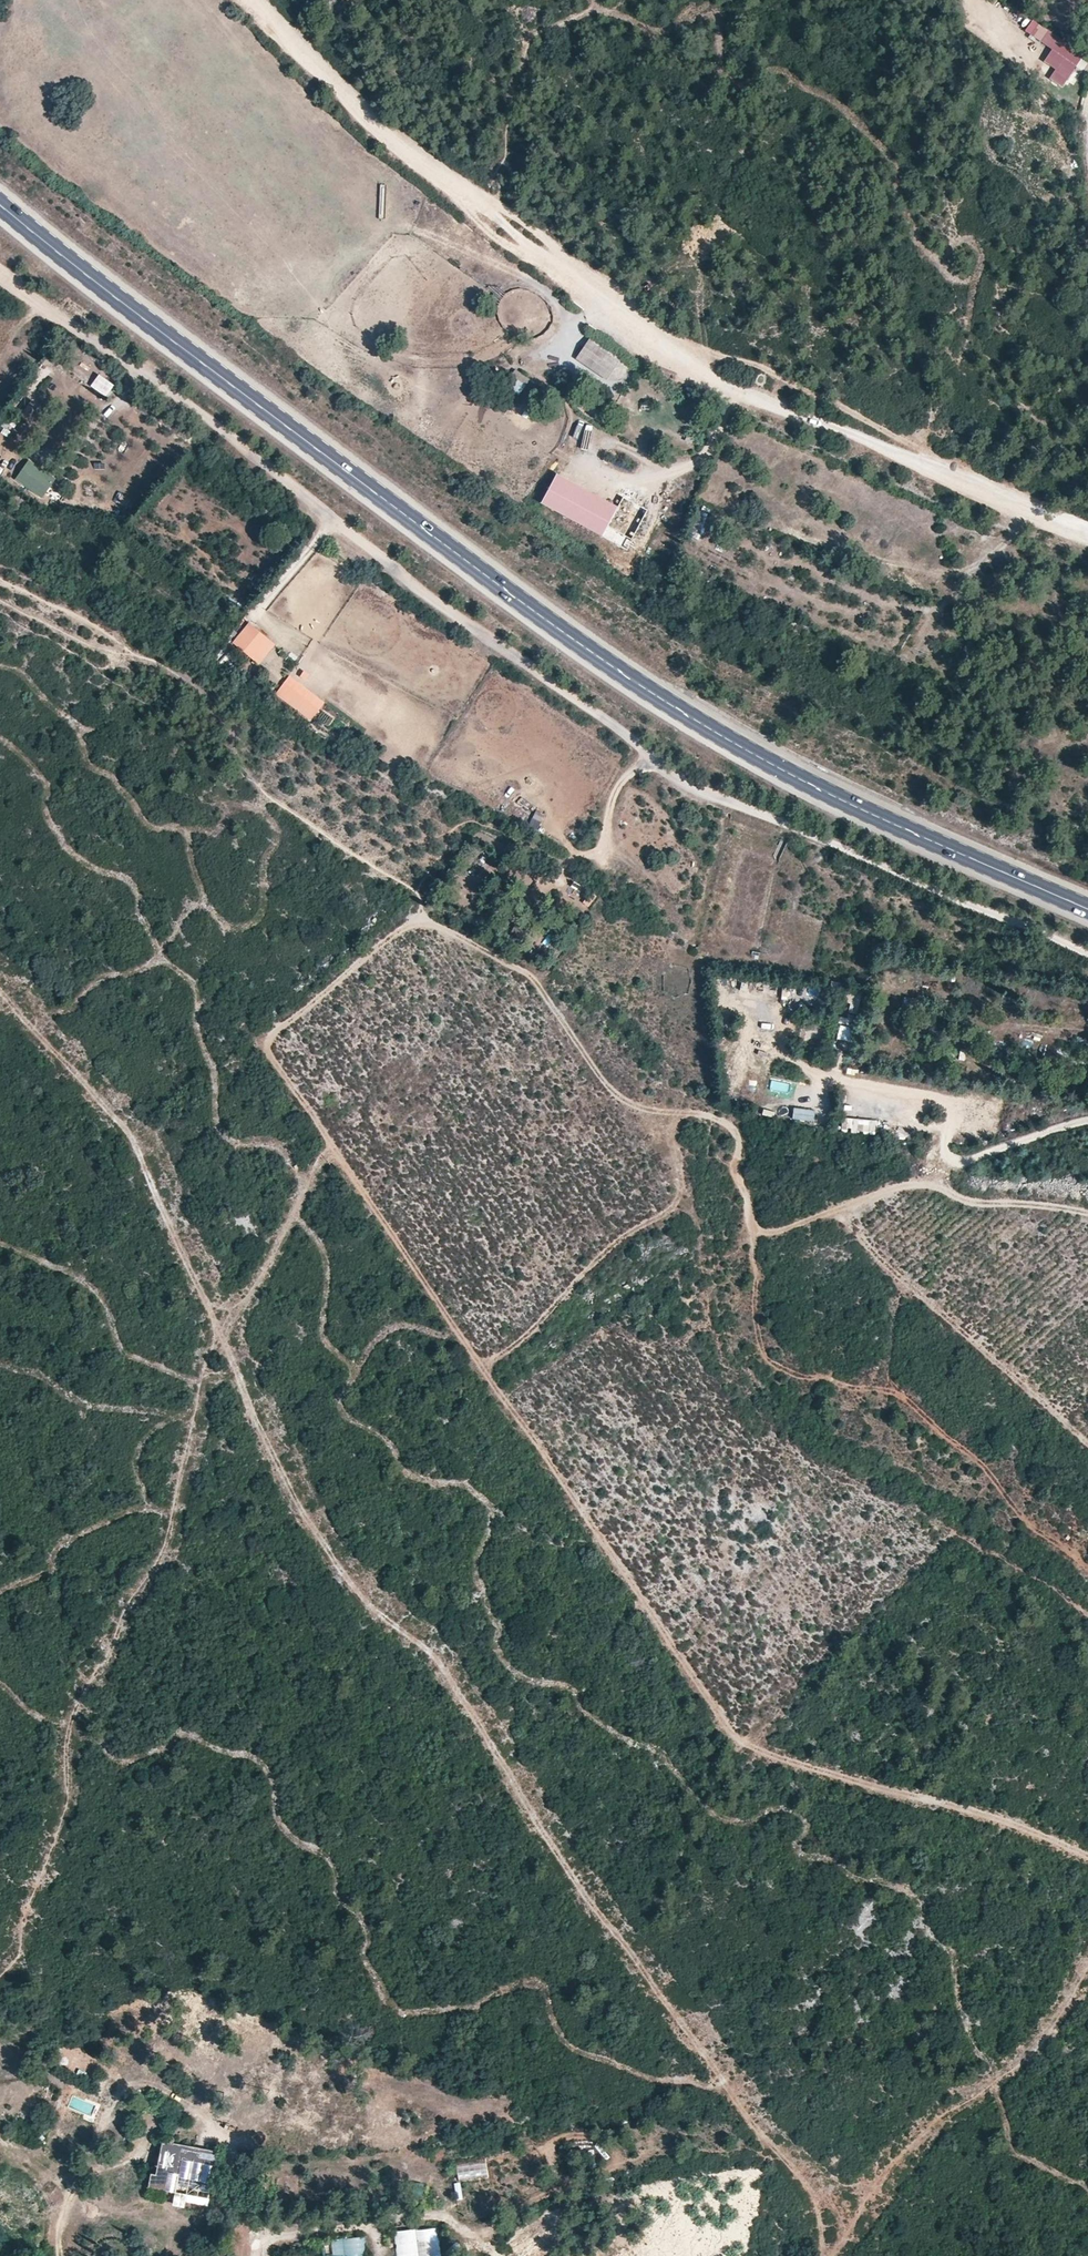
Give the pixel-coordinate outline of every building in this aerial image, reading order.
[(1064,88),(1086,53),(1017,11),(1010,23),(1053,49),(1045,62),(1056,69),(1050,79),(1064,88)] [(576,359),(606,379),(609,381),(612,382),(617,382),(621,380),(624,378),(626,374),(627,370),(626,365),(624,362),(620,359),(589,338),(576,359)] [(503,386),(520,397),(531,379),(514,369),(503,386)] [(113,387),(99,377),(92,388),(106,397),(113,387)] [(0,433),(9,438),(14,428),(6,423),(0,433)] [(587,452),(596,430),(589,427),(580,449),(587,452)] [(17,455),(8,451),(0,470),(0,475),(7,478),(17,455)] [(61,495),(51,487),(56,479),(29,459),(14,480),(52,508),(61,495)] [(555,521),(569,504),(554,492),(541,509),(555,521)] [(232,644),(259,665),(276,644),(248,623),(232,644)] [(275,694),(311,722),(320,710),(284,682),(275,694)] [(529,826),(538,830),(544,813),(534,810),(529,826)] [(789,1092),(790,1084),(772,1082),(771,1090),(789,1092)] [(793,1120),(814,1121),(815,1109),(793,1108),(793,1120)] [(764,1109),(762,1116),(774,1119),(775,1113),(764,1109)] [(844,1117),(843,1131),(864,1134),(865,1120),(844,1117)] [(219,2155),(164,2145),(159,2178),(153,2177),(151,2190),(166,2193),(169,2176),(192,2180),(194,2171),(204,2173),(204,2171),(215,2173),(219,2155)] [(252,2166),(238,2167),(239,2179),(253,2178),(252,2166)] [(189,2197),(192,2180),(169,2176),(166,2193),(189,2197)] [(455,2184),(457,2201),(463,2200),(461,2183),(455,2184)] [(396,2255),(441,2255),(440,2229),(395,2231),(396,2255)] [(363,2237),(331,2241),(333,2255),(366,2255),(363,2237)]
